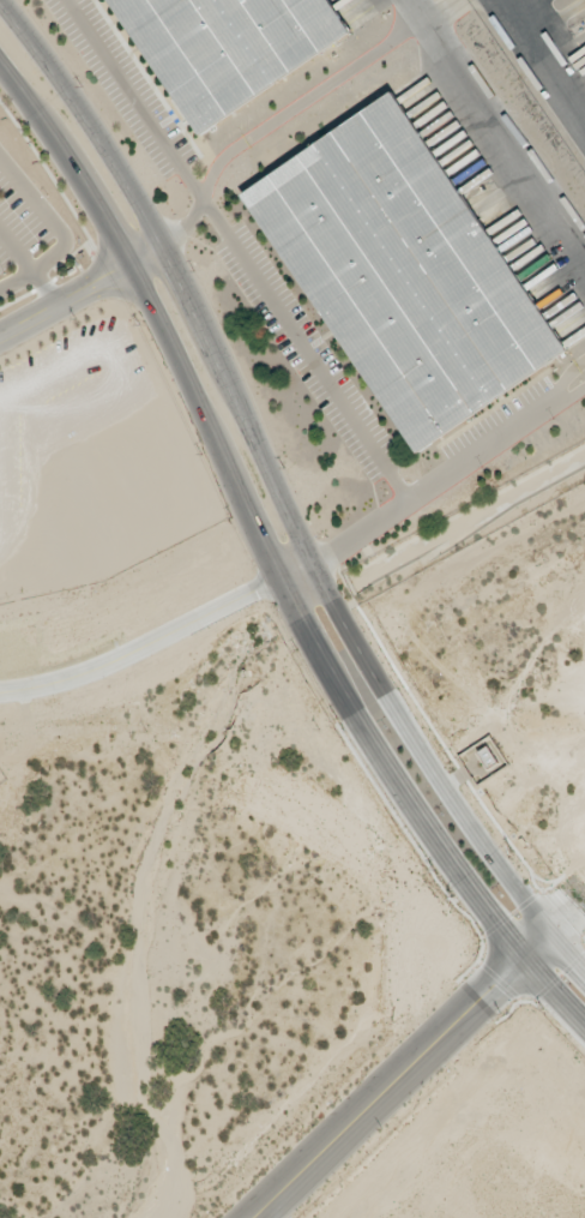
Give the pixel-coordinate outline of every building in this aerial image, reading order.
[(206,137),(112,0),(330,0),(354,35),(206,137)] [(246,197),(397,94),(573,353),(422,456),(246,197)]
